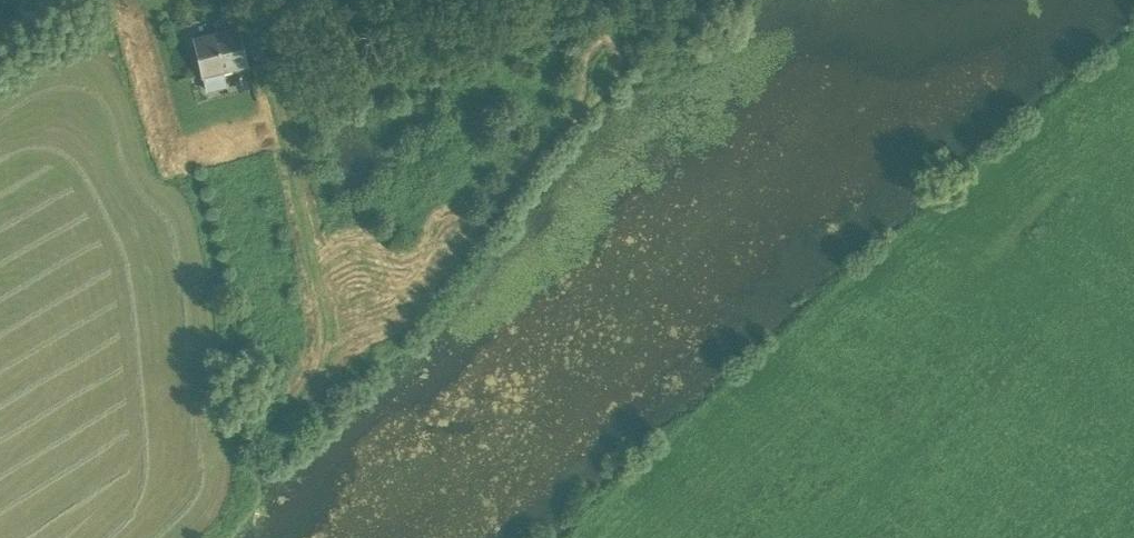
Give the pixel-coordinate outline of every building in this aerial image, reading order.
[(205,76),(223,71),(245,66),(236,30),(196,40),(205,76)] [(223,71),(205,76),(202,77),(206,92),(226,87),(223,71)]
